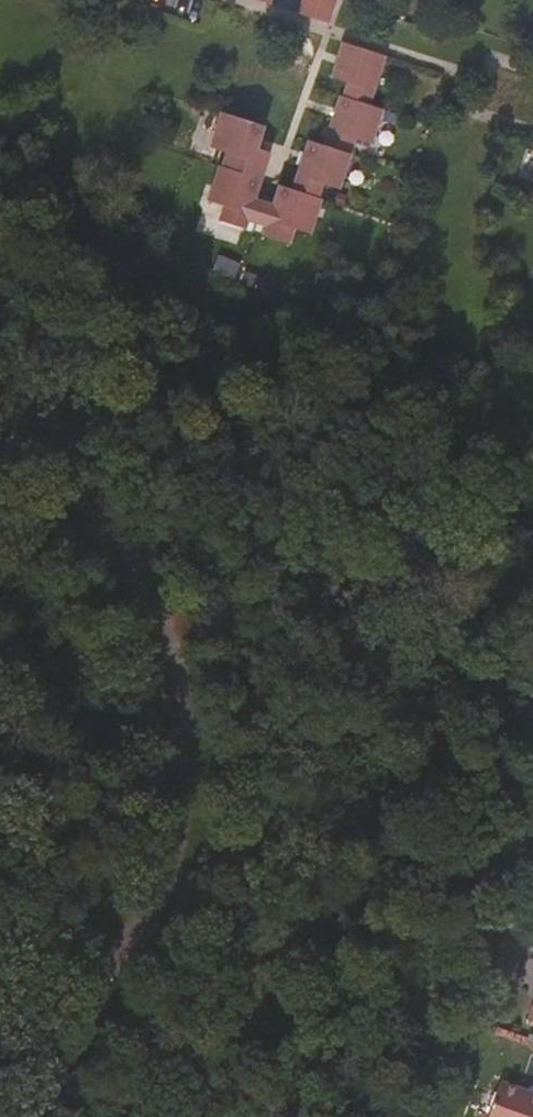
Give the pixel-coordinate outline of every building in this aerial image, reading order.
[(331,21),(338,0),(303,0),(299,10),(331,21)] [(258,202),(275,152),(257,146),(264,127),(204,106),(192,143),(220,153),(203,201),(221,207),(217,219),(250,231),(254,221),(268,225),(264,236),(292,245),(297,232),(309,237),(326,187),(339,192),(356,144),(370,149),(385,107),(373,102),(388,60),(349,47),(345,59),(336,55),(327,82),(348,90),(325,153),(306,146),(291,191),(280,187),(273,207),(258,202)] [(501,1078),(486,1116),(532,1116),(532,1090),(501,1078)]
